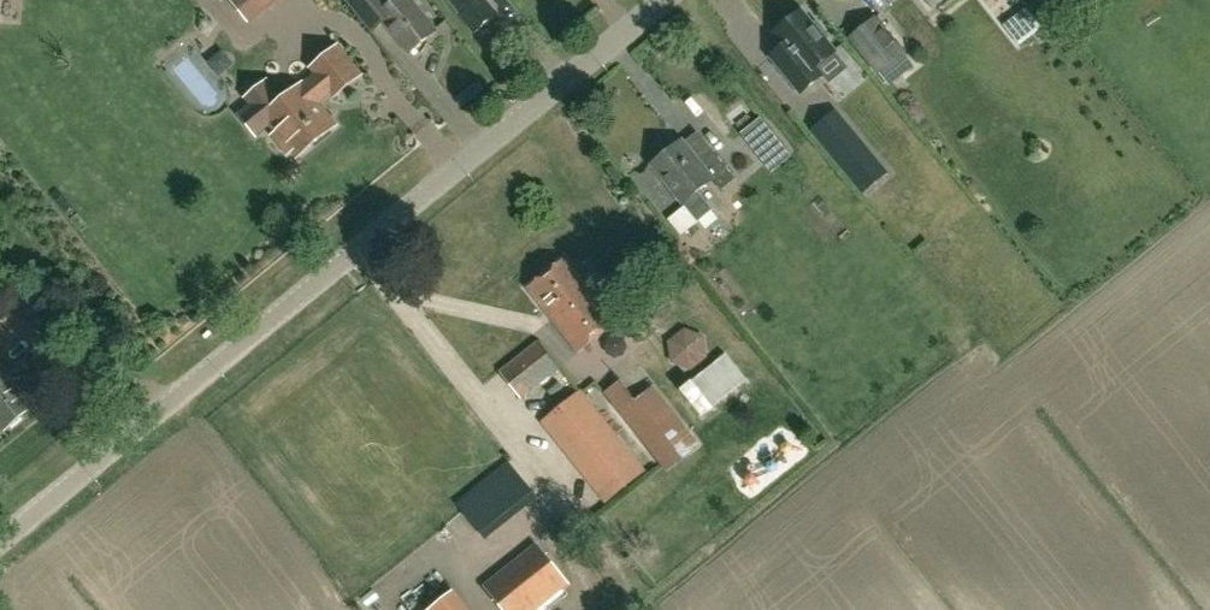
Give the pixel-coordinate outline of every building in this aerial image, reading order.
[(244,15),(262,0),(232,0),(244,15)] [(383,22),(408,52),(434,31),(408,0),(347,0),(372,31),(383,22)] [(461,19),(464,17),(476,32),(496,15),(483,0),(446,0),(461,19)] [(771,57),(776,63),(800,93),(822,75),(816,67),(835,51),(826,40),(829,37),(817,21),(813,24),(802,10),(773,34),(784,46),(771,57)] [(903,52),(875,19),(851,39),(878,72),(903,52)] [(360,75),(337,47),(312,68),(318,75),(303,88),(301,85),(281,101),(266,83),(248,97),(263,116),(264,115),(278,132),(273,136),(288,154),(293,150),(298,156),(335,126),(316,103),(331,90),(335,95),(360,75)] [(813,130),(833,154),(863,192),(885,173),(855,136),(835,112),(813,130)] [(780,145),(769,131),(761,120),(742,134),(751,145),(762,159),(780,145)] [(714,210),(699,192),(714,180),(723,190),(737,179),(715,151),(701,162),(683,140),(653,165),(687,207),(671,220),(683,235),(714,210)] [(695,261),(679,242),(646,268),(662,288),(695,261)] [(580,352),(617,322),(566,257),(528,287),(580,352)] [(520,399),(559,369),(537,340),(499,370),(520,399)] [(35,404),(0,361),(0,421),(5,427),(35,404)] [(621,381),(619,382),(603,393),(665,472),(699,447),(652,386),(635,400),(621,381)] [(607,502),(646,471),(582,391),(543,423),(607,502)] [(483,540),(536,497),(507,461),(454,503),(483,540)] [(571,584),(538,543),(485,585),(505,609),(538,609),(571,584)] [(429,609),(470,609),(454,590),(429,609)]
